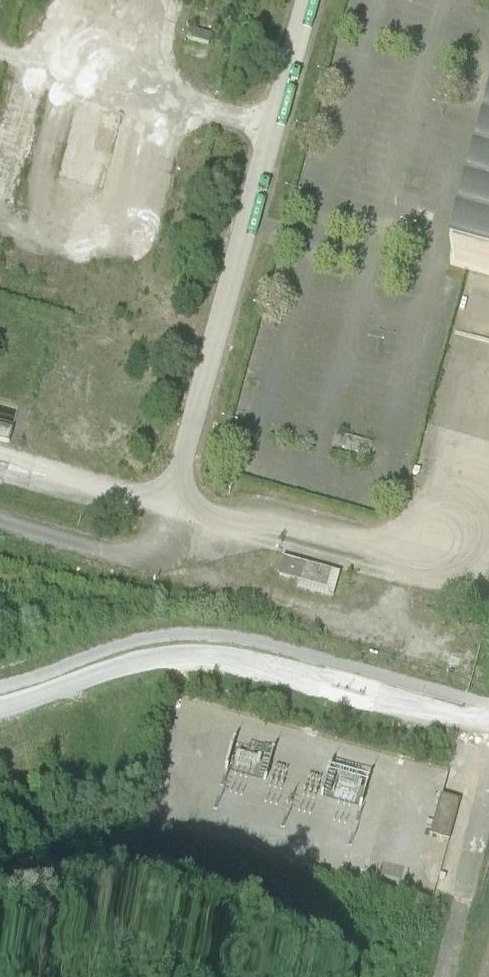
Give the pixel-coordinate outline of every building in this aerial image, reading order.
[(456,267),(488,276),(488,146),(456,267)] [(279,574),(331,589),(335,574),(283,560),(279,574)] [(459,802),(440,796),(429,836),(448,841),(459,802)]
